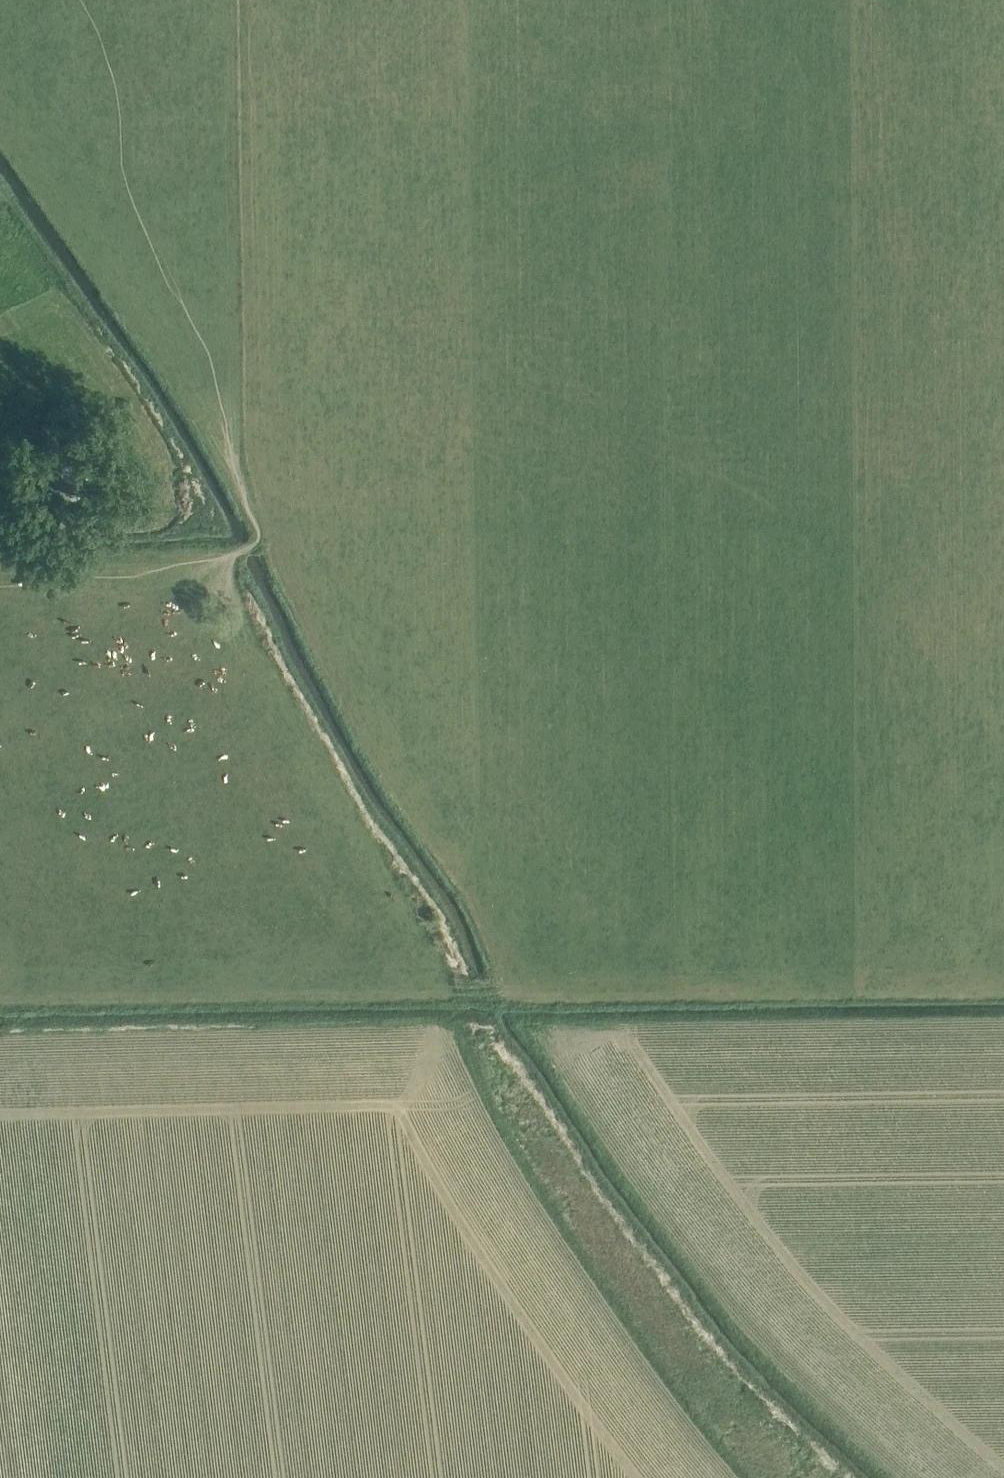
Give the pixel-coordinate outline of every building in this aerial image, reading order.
[(85,491),(71,467),(60,446),(57,441),(28,457),(56,507),(85,491)]
